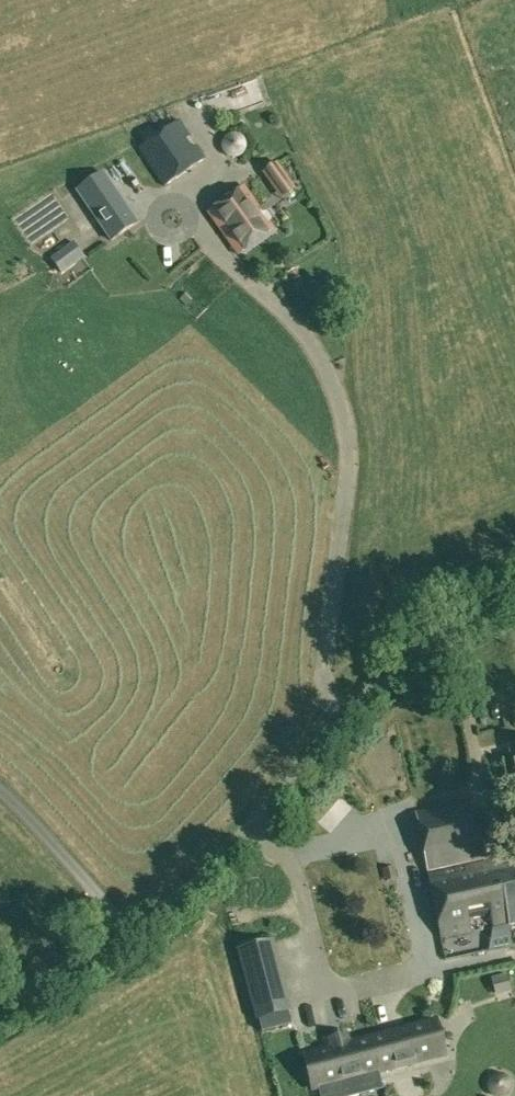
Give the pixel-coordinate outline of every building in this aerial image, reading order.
[(138,148),(164,186),(205,158),(197,144),(192,147),(186,138),(190,135),(179,119),(172,124),(138,148)] [(231,157),(235,157),(238,156),(241,155),(244,153),(245,150),(246,147),(247,144),(246,140),(244,137),(242,134),(239,133),(236,132),(233,131),(230,132),(227,133),(224,136),(222,139),(221,142),(221,146),(222,149),(223,151),(225,154),(228,156),(231,157)] [(263,172),(276,190),(290,180),(278,162),(263,172)] [(76,190),(111,242),(139,222),(104,170),(76,190)] [(208,212),(238,254),(273,229),(270,224),(273,219),(267,211),(262,213),(244,187),(208,212)] [(51,258),(62,274),(84,258),(73,242),(51,258)] [(441,937),(466,932),(464,921),(488,916),(490,927),(508,923),(508,926),(514,924),(514,853),(487,859),(474,800),(414,812),(441,937)] [(244,966),(253,1001),(277,995),(268,960),(244,966)] [(508,975),(491,980),(495,993),(512,989),(508,975)] [(430,1022),(370,1038),(378,1072),(439,1056),(430,1022)] [(378,1072),(370,1038),(309,1054),(318,1087),(378,1072)] [(496,1078),(500,1095),(512,1095),(514,1095),(514,1078),(514,1074),(496,1078)]
